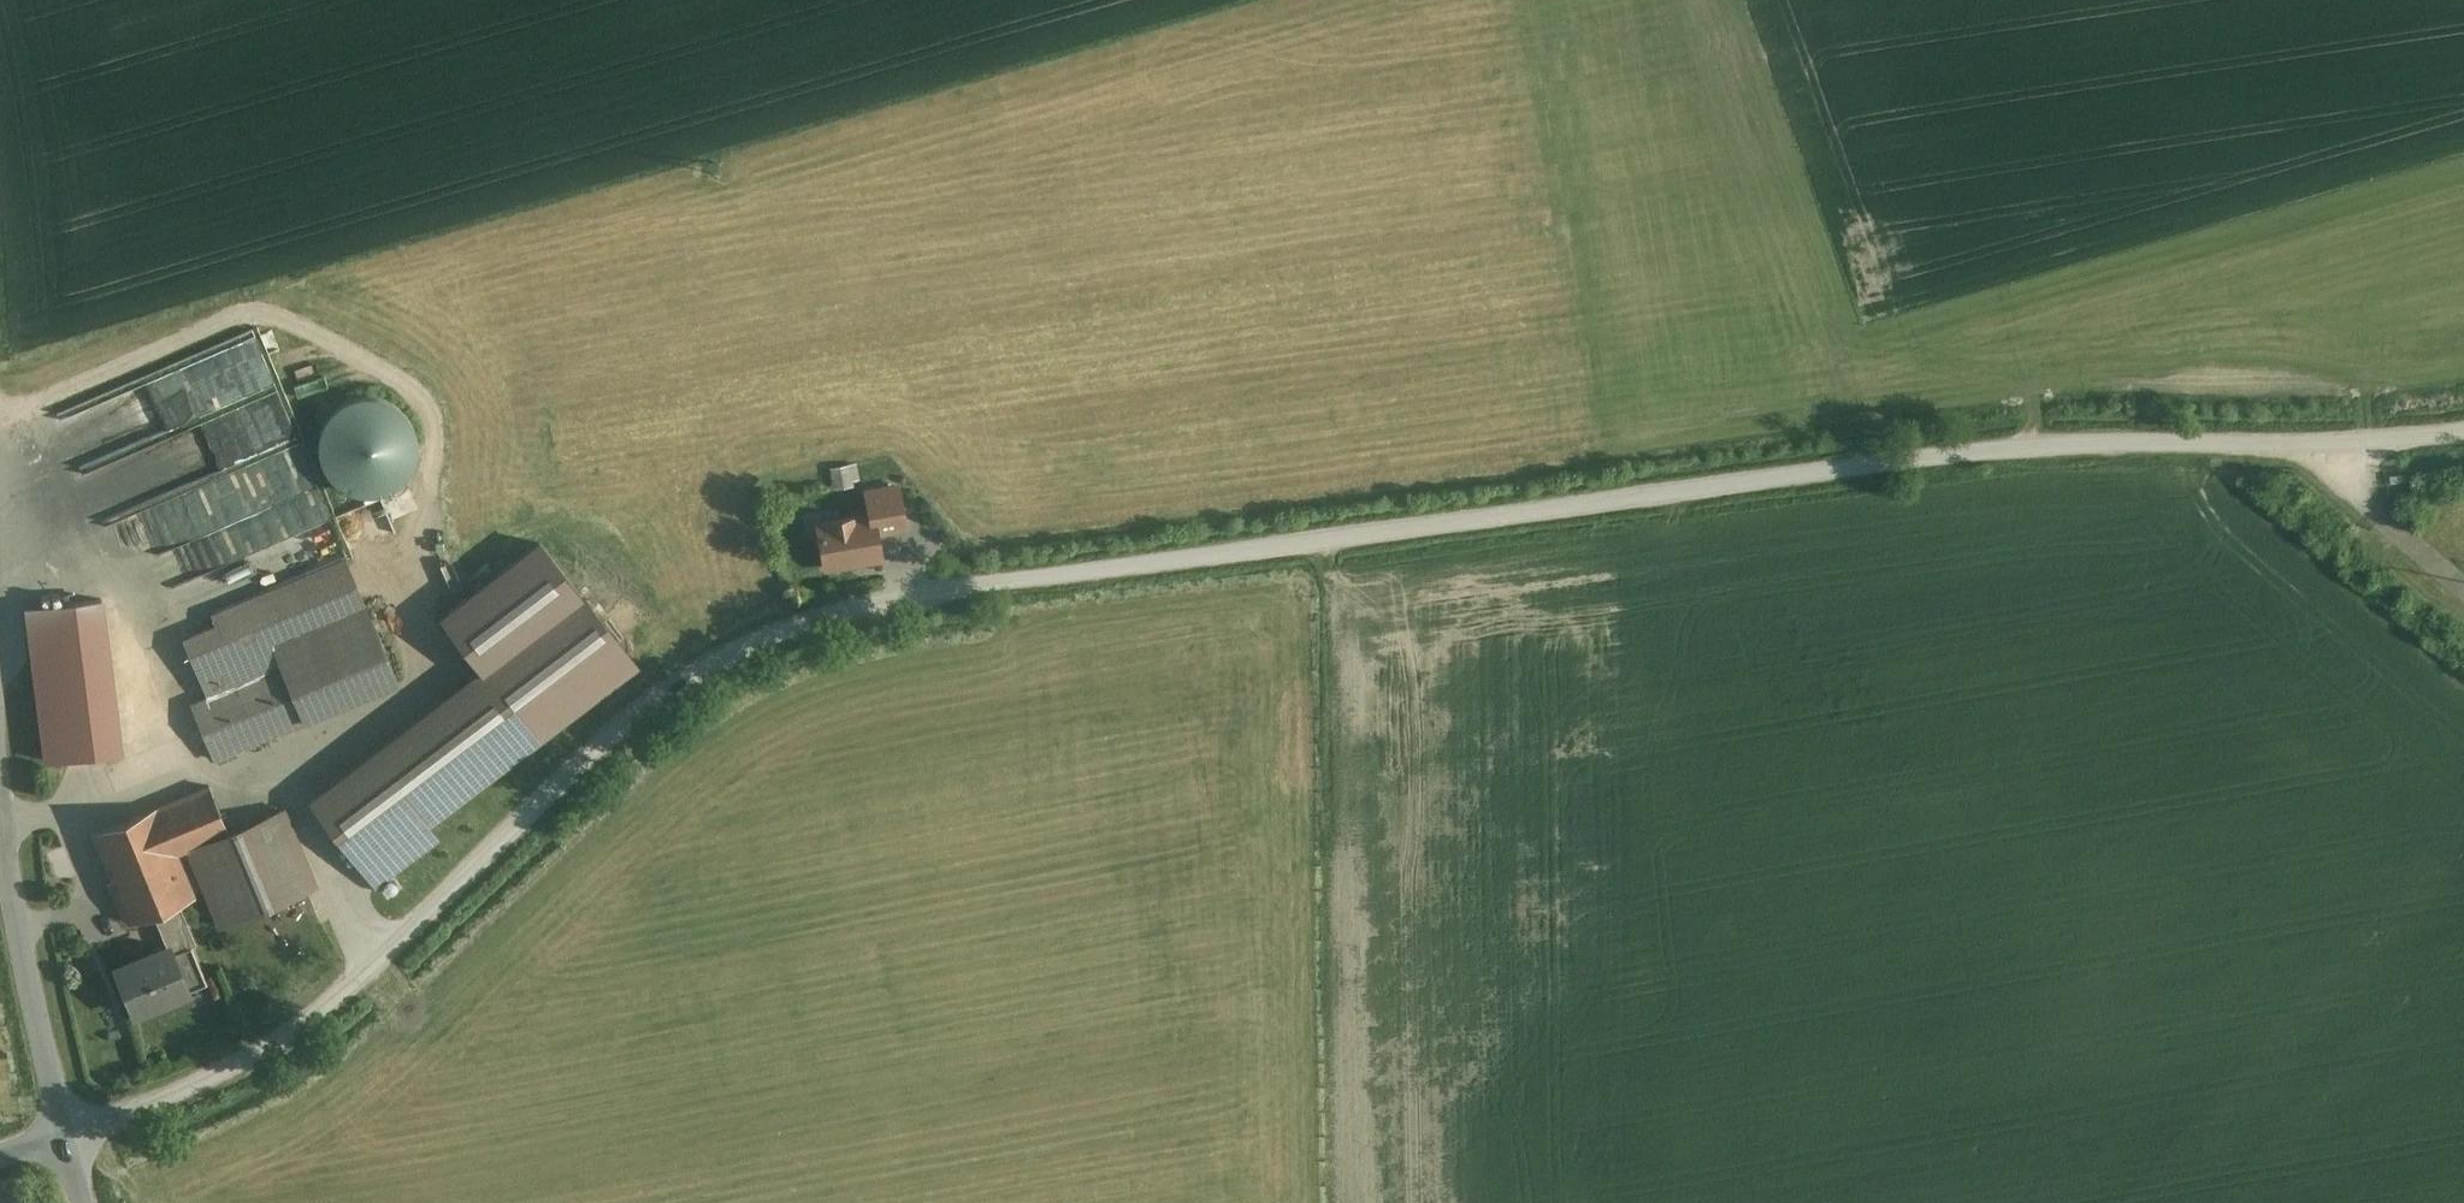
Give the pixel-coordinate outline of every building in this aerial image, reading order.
[(832,485),(860,479),(856,459),(828,466),(832,485)] [(896,487),(867,492),(871,516),(873,515),(877,535),(904,530),(896,487)] [(844,530),(820,535),(826,569),(863,563),(863,560),(880,557),(877,535),(873,515),(871,516),(842,521),(844,530)] [(479,670),(310,800),(378,887),(441,839),(429,824),(636,666),(539,541),(439,618),(479,670)] [(345,558),(212,613),(217,624),(182,639),(206,698),(191,704),(215,761),(398,685),(345,558)] [(167,714),(132,628),(24,672),(59,758),(167,714)] [(170,947),(189,992),(208,984),(192,947),(196,945),(179,904),(193,898),(175,855),(189,850),(221,927),(316,887),(284,810),(228,833),(209,786),(94,835),(113,880),(107,883),(118,909),(124,907),(131,924),(153,915),(168,948),(170,947)] [(135,1015),(189,992),(170,947),(168,948),(116,970),(135,1015)]
